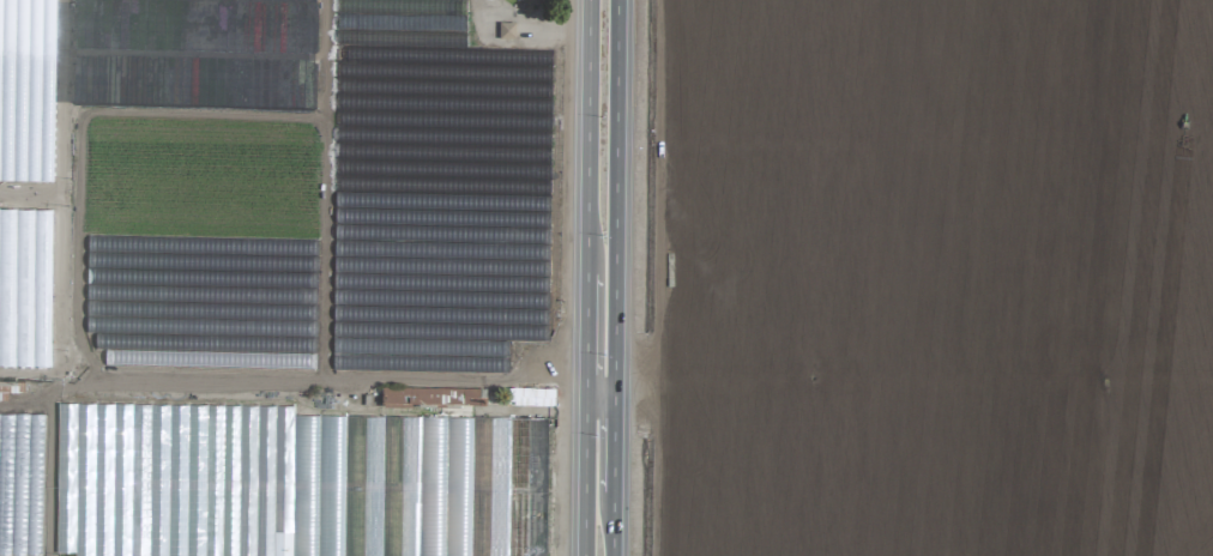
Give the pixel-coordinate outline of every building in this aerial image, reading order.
[(14,22),(24,33),(25,21),(39,22),(41,23),(52,13),(53,0),(0,0),(0,30),(2,30),(2,33),(14,22)] [(513,0),(523,0),(522,9),(539,10),(539,0),(513,0)] [(515,40),(515,23),(499,23),(499,39),(515,40)] [(486,390),(382,388),(382,405),(485,407),(486,390)] [(554,389),(510,389),(510,406),(554,407),(554,389)] [(469,526),(480,514),(480,497),(486,491),(483,488),(482,474),(505,473),(505,468),(490,468),(478,457),(491,444),(482,444),(482,437),(474,430),(474,427),(489,426),(495,432),(495,426),(504,434),(510,434),(510,417),(418,420),(421,543),(428,542),(428,547),(419,547),(420,555),(469,555),(469,526)]
